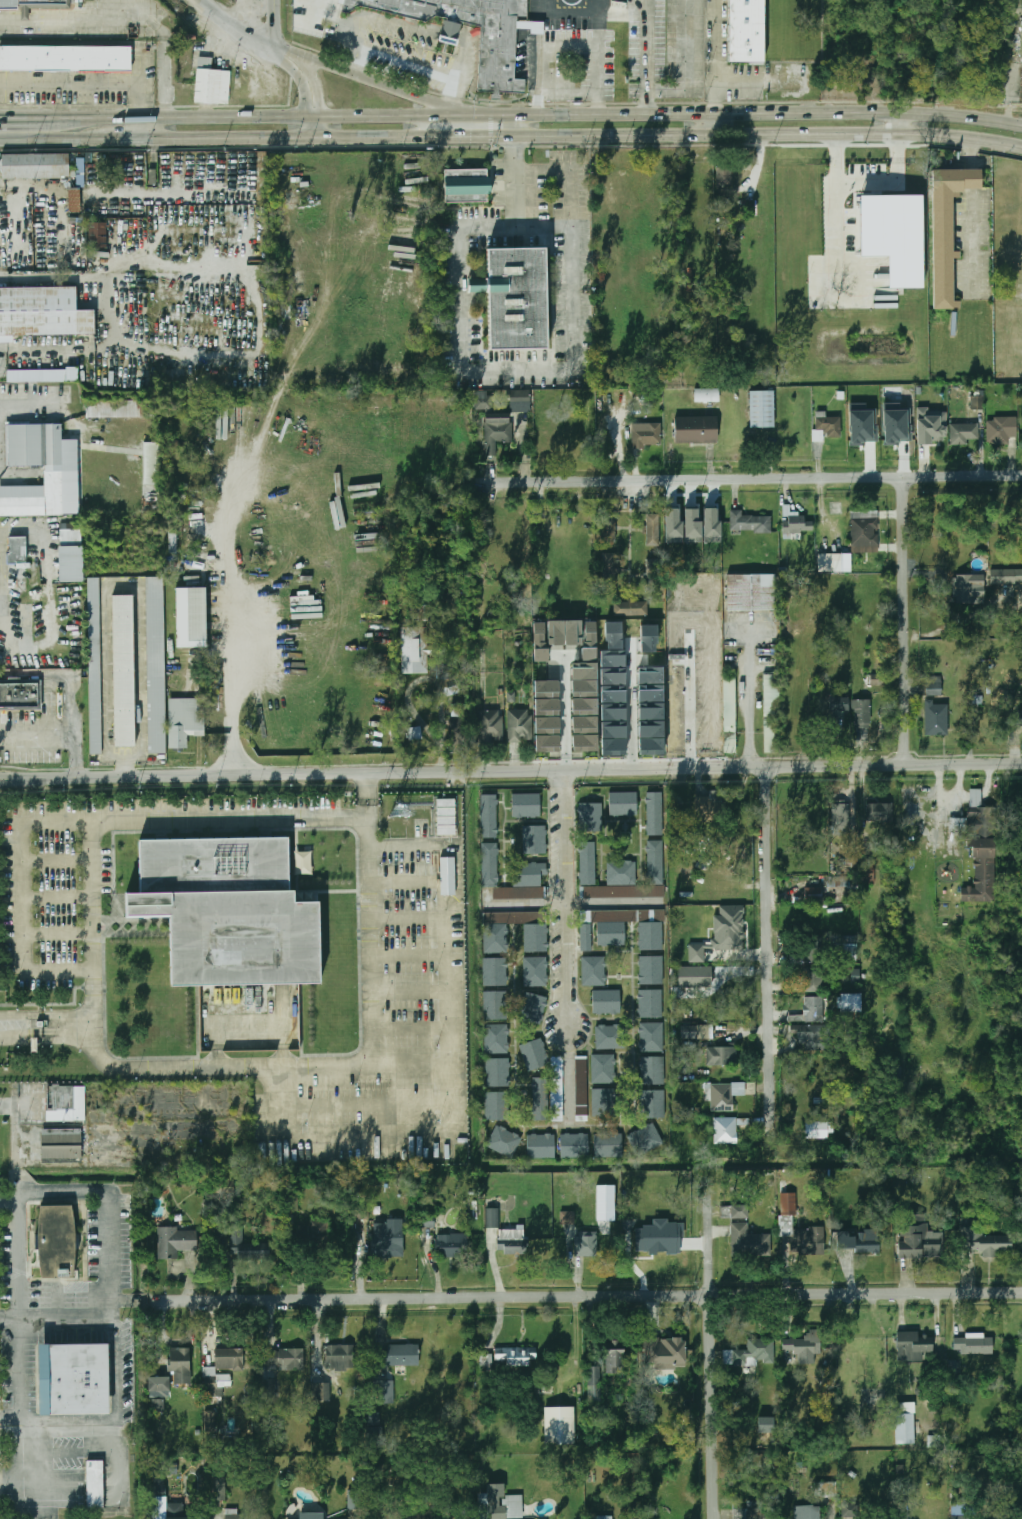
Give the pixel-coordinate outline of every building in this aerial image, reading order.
[(18,9),(0,9),(0,0),(66,0),(66,4),(18,4),(18,9)] [(342,13),(345,0),(516,0),(513,79),(525,80),(524,94),(477,91),(479,25),(436,15),(424,22),(359,6),(348,14),(342,13)] [(728,63),(728,0),(766,0),(766,63),(728,63)] [(440,42),(442,34),(446,21),(463,26),(459,40),(457,47),(440,42)] [(132,72),(0,72),(0,46),(132,46),(132,72)] [(195,102),(229,104),(231,70),(212,69),(212,58),(198,56),(195,102)] [(71,154),(1,154),(1,178),(71,178),(71,154)] [(717,186),(733,185),(732,165),(716,165),(717,186)] [(445,171),(487,170),(488,203),(445,204),(445,171)] [(959,198),(952,198),(953,309),(933,309),(932,198),(931,170),(952,170),(959,170),(959,190),(959,198)] [(959,170),(967,170),(980,170),(981,189),(968,189),(959,190),(959,170)] [(69,212),(81,211),(80,188),(68,188),(69,212)] [(861,197),(924,198),(922,292),(888,292),(889,258),(860,258),(861,197)] [(106,246),(106,222),(88,222),(88,246),(106,246)] [(486,249),(546,249),(546,348),(485,348),(486,249)] [(93,333),(0,336),(0,288),(75,286),(75,310),(92,310),(93,333)] [(66,369),(66,382),(7,382),(7,370),(66,369)] [(695,402),(720,402),(720,389),(695,389),(695,402)] [(490,391),(474,391),(474,410),(490,409),(490,391)] [(775,428),(775,391),(750,391),(750,428),(775,428)] [(530,404),(530,392),(509,392),(509,404),(530,404)] [(983,396),(971,396),(971,409),(983,409),(983,396)] [(158,417),(158,401),(86,402),(86,418),(158,417)] [(866,445),(866,442),(877,442),(877,409),(863,409),(863,404),(849,405),(850,446),(866,445)] [(917,443),(947,442),(947,411),(928,412),(928,407),(917,407),(917,443)] [(911,440),(911,408),(883,408),(884,445),(900,445),(900,440),(911,440)] [(814,441),(841,441),(841,417),(814,417),(814,441)] [(1016,417),(987,417),(987,443),(1016,443),(1016,417)] [(7,424),(62,422),(63,465),(8,466),(7,424)] [(485,423),(485,464),(496,464),(497,442),(512,442),(512,423),(485,423)] [(662,424),(648,424),(648,427),(632,427),(632,447),(662,447),(662,424)] [(716,445),(716,424),(674,424),(674,445),(716,445)] [(950,424),(950,443),(979,443),(979,424),(950,424)] [(145,444),(160,443),(161,485),(146,485),(145,444)] [(45,513),(44,496),(44,471),(61,471),(62,512),(45,513)] [(45,513),(0,514),(0,497),(44,496),(45,513)] [(679,522),(679,509),(666,508),(666,543),(683,543),(683,522),(679,522)] [(702,542),(701,509),(684,509),(685,542),(702,542)] [(695,531),(715,531),(715,511),(695,511),(695,531)] [(812,533),(812,513),(783,513),(783,533),(812,533)] [(646,546),(659,546),(659,514),(647,514),(646,546)] [(771,532),(772,515),(731,514),(730,532),(771,532)] [(601,516),(601,531),(615,531),(615,516),(601,516)] [(852,547),(878,547),(878,516),(852,516),(852,547)] [(177,554),(177,526),(168,526),(169,554),(177,554)] [(58,580),(56,530),(83,529),(84,579),(58,580)] [(8,536),(22,535),(23,563),(8,564),(8,536)] [(603,553),(603,587),(617,587),(617,553),(603,553)] [(819,554),(819,572),(841,572),(841,554),(819,554)] [(659,592),(657,559),(646,559),(648,592),(659,592)] [(992,571),(992,583),(1021,583),(1021,571),(992,571)] [(728,610),(775,610),(775,574),(728,574),(728,610)] [(144,576),(160,575),(164,751),(148,752),(144,576)] [(954,575),(954,600),(984,600),(984,575),(954,575)] [(86,578),(96,577),(100,752),(91,752),(86,578)] [(175,587),(204,586),(205,645),(176,646),(175,587)] [(111,595),(130,595),(133,744),(115,745),(111,595)] [(614,616),(648,615),(647,601),(614,602),(614,616)] [(432,621),(432,605),(419,605),(419,621),(432,621)] [(565,645),(577,645),(582,644),(581,620),(565,620),(565,645)] [(427,627),(402,627),(402,673),(427,673),(427,627)] [(572,663),(596,663),(596,679),(573,679),(573,678),(572,678),(572,663)] [(737,673),(723,673),(723,753),(737,753),(737,673)] [(764,753),(781,753),(780,673),(764,673),(764,753)] [(883,685),(882,674),(871,675),(871,685),(883,685)] [(43,708),(0,709),(0,681),(43,680),(43,708)] [(573,696),(578,696),(579,697),(586,697),(587,696),(597,696),(596,680),(586,680),(573,680),(572,682),(572,692),(573,692),(573,696)] [(929,694),(941,694),(941,683),(929,683),(929,694)] [(833,712),(848,712),(848,696),(833,696),(833,712)] [(167,698),(202,697),(203,735),(186,735),(187,747),(168,747),(167,698)] [(978,738),(980,697),(972,697),(970,737),(978,738)] [(535,699),(558,699),(558,700),(560,700),(560,710),(559,710),(559,715),(552,715),(552,716),(535,715),(535,699)] [(871,727),(871,699),(854,699),(854,727),(871,727)] [(466,704),(451,704),(451,716),(465,716),(466,704)] [(926,736),(948,736),(948,704),(926,704),(926,736)] [(530,709),(508,709),(508,742),(530,742),(530,709)] [(503,710),(479,710),(479,742),(503,742),(503,710)] [(1014,715),(1014,727),(1021,727),(1021,715),(1014,715)] [(535,717),(559,716),(559,718),(560,718),(560,729),(559,729),(559,733),(535,734),(535,717)] [(464,745),(465,720),(449,720),(449,744),(464,745)] [(407,729),(409,741),(423,739),(421,727),(407,729)] [(969,789),(969,819),(986,819),(986,789),(969,789)] [(638,792),(610,792),(610,816),(638,816),(638,792)] [(497,794),(481,794),(481,838),(497,838),(497,794)] [(512,817),(541,817),(541,794),(512,794),(512,817)] [(647,836),(663,836),(663,795),(647,795),(647,836)] [(455,799),(437,799),(437,836),(455,836),(455,799)] [(723,817),(723,799),(713,799),(713,802),(699,802),(699,817),(723,817)] [(603,832),(603,803),(580,803),(580,832),(603,832)] [(849,834),(849,803),(833,803),(833,834),(849,834)] [(893,804),(867,804),(867,823),(893,823),(893,804)] [(965,818),(951,818),(951,832),(965,832),(965,818)] [(546,827),(523,827),(523,855),(546,855),(546,827)] [(142,893),(142,837),(292,837),(292,892),(299,892),(299,901),(324,901),(325,984),(176,985),(176,918),(129,918),(129,893),(142,893)] [(665,884),(665,840),(648,840),(648,884),(665,884)] [(596,885),(596,842),(580,842),(580,885),(596,885)] [(493,900),(546,900),(546,887),(544,887),(544,863),(514,864),(514,888),(499,888),(498,843),(482,843),(482,888),(493,888),(493,900)] [(995,902),(995,848),(973,848),(973,886),(961,886),(961,902),(995,902)] [(311,874),(311,853),(297,853),(297,874),(311,874)] [(858,872),(858,860),(845,860),(845,872),(858,872)] [(581,887),(581,899),(642,898),(642,886),(637,886),(636,861),(607,862),(608,886),(581,887)] [(858,891),(858,877),(841,877),(841,891),(858,891)] [(805,903),(822,903),(822,888),(805,888),(805,903)] [(744,949),(743,905),(719,906),(720,915),(712,916),(713,943),(689,943),(689,963),(705,962),(704,950),(744,949)] [(580,911),(581,952),(592,952),(592,922),(598,922),(598,946),(624,946),(624,921),(644,921),(644,911),(580,911)] [(525,952),(547,952),(547,913),(484,913),(484,954),(508,954),(508,924),(525,924),(525,952)] [(662,951),(662,921),(640,921),(640,951),(662,951)] [(824,938),(803,938),(803,963),(824,963),(824,938)] [(857,944),(836,943),(836,960),(856,961),(857,944)] [(605,957),(582,957),(582,986),(605,986),(605,957)] [(640,984),(663,984),(663,957),(640,957),(640,984)] [(507,958),(484,958),(484,1021),(508,1020),(507,958)] [(547,958),(524,958),(524,987),(547,987),(547,958)] [(824,992),(824,967),(804,967),(804,992),(824,992)] [(679,989),(674,989),(674,997),(682,997),(682,987),(701,987),(701,968),(679,968),(679,989)] [(852,982),(860,982),(860,970),(852,970),(852,982)] [(619,1013),(619,990),(592,990),(592,1013),(619,1013)] [(640,990),(640,1018),(663,1018),(663,990),(640,990)] [(521,1020),(543,1023),(547,997),(525,993),(521,1020)] [(839,995),(839,1013),(851,1013),(851,1023),(860,1023),(860,995),(839,995)] [(826,997),(804,997),(804,1021),(826,1022),(826,997)] [(33,1028),(33,1019),(49,1019),(50,1028),(33,1028)] [(663,1024),(640,1024),(640,1052),(663,1052),(663,1024)] [(508,1053),(508,1025),(484,1025),(484,1053),(508,1053)] [(682,1039),(711,1039),(711,1025),(682,1025),(682,1039)] [(596,1050),(618,1050),(618,1026),(596,1026),(596,1050)] [(805,1043),(805,1050),(829,1050),(829,1026),(795,1026),(795,1043),(805,1043)] [(521,1045),(528,1068),(549,1061),(541,1038),(521,1045)] [(706,1047),(706,1066),(737,1066),(737,1047),(706,1047)] [(613,1056),(593,1056),(593,1081),(613,1081),(613,1056)] [(576,1057),(576,1121),(588,1121),(588,1057),(576,1057)] [(641,1057),(641,1082),(663,1082),(663,1057),(641,1057)] [(510,1067),(498,1061),(493,1073),(504,1078),(510,1067)] [(562,1119),(562,1063),(549,1063),(549,1078),(533,1078),(533,1119),(562,1119)] [(712,1111),(733,1111),(733,1084),(712,1084),(712,1111)] [(87,1120),(47,1121),(46,1087),(87,1086),(87,1120)] [(592,1116),(615,1116),(615,1089),(592,1088),(592,1116)] [(642,1090),(642,1116),(666,1116),(666,1090),(642,1090)] [(486,1119),(501,1119),(501,1091),(486,1091),(486,1119)] [(737,1117),(715,1117),(715,1144),(737,1144),(737,1117)] [(654,1122),(627,1135),(637,1157),(664,1144),(654,1122)] [(831,1139),(831,1122),(805,1122),(805,1139),(831,1139)] [(523,1137),(497,1124),(486,1146),(512,1159),(523,1137)] [(43,1161),(43,1128),(81,1127),(81,1161),(43,1161)] [(560,1133),(560,1157),(588,1157),(588,1133),(560,1133)] [(622,1156),(622,1133),(595,1133),(595,1156),(622,1156)] [(555,1134),(527,1134),(527,1159),(555,1159),(555,1134)] [(597,1220),(597,1185),(614,1185),(614,1220),(597,1220)] [(780,1193),(780,1236),(793,1236),(793,1255),(826,1255),(826,1229),(794,1229),(795,1193),(780,1193)] [(71,1276),(72,1269),(73,1262),(73,1254),(74,1246),(74,1238),(74,1230),(74,1223),(73,1216),(72,1210),(71,1205),(40,1205),(39,1213),(38,1222),(38,1230),(37,1238),(37,1245),(38,1252),(38,1259),(39,1265),(40,1271),(41,1276),(71,1276)] [(720,1218),(748,1218),(748,1205),(720,1205),(720,1218)] [(369,1207),(357,1207),(357,1218),(368,1219),(369,1207)] [(500,1208),(487,1208),(487,1228),(500,1228),(500,1208)] [(561,1211),(574,1211),(574,1224),(560,1223),(561,1211)] [(435,1213),(418,1213),(418,1228),(435,1228),(435,1213)] [(622,1229),(623,1220),(632,1220),(631,1229),(622,1229)] [(943,1257),(943,1231),(928,1231),(928,1220),(898,1221),(898,1258),(943,1257)] [(403,1249),(403,1223),(374,1223),(374,1249),(403,1249)] [(731,1223),(731,1256),(771,1256),(771,1234),(749,1234),(749,1223),(731,1223)] [(974,1264),(974,1254),(1013,1253),(1012,1233),(989,1234),(989,1225),(961,1226),(962,1264),(974,1264)] [(180,1259),(180,1251),(198,1251),(198,1228),(158,1228),(158,1259),(180,1259)] [(600,1256),(600,1229),(574,1229),(574,1256),(600,1256)] [(855,1249),(855,1254),(879,1254),(879,1230),(836,1230),(836,1249),(855,1249)] [(438,1257),(466,1257),(466,1234),(438,1234),(438,1257)] [(673,1236),(646,1236),(646,1257),(673,1257),(673,1236)] [(497,1252),(526,1252),(526,1237),(497,1237),(497,1252)] [(270,1258),(270,1240),(237,1240),(237,1258),(270,1258)] [(923,1361),(923,1352),(933,1352),(933,1336),(918,1336),(918,1332),(898,1332),(898,1361),(923,1361)] [(995,1353),(995,1333),(965,1333),(965,1337),(953,1337),(953,1353),(995,1353)] [(821,1355),(821,1336),(786,1336),(786,1355),(799,1355),(799,1364),(814,1364),(814,1355),(821,1355)] [(606,1373),(626,1373),(626,1340),(606,1340),(606,1373)] [(724,1350),(723,1365),(759,1366),(759,1357),(773,1357),(773,1340),(748,1340),(748,1350),(724,1350)] [(681,1358),(681,1341),(649,1341),(649,1371),(657,1371),(657,1358),(681,1358)] [(35,1343),(105,1342),(106,1412),(36,1413),(35,1343)] [(418,1366),(418,1344),(386,1344),(386,1350),(377,1350),(377,1366),(418,1366)] [(325,1345),(325,1370),(353,1370),(353,1345),(325,1345)] [(244,1348),(215,1348),(215,1370),(244,1370),(244,1348)] [(269,1369),(264,1369),(264,1391),(276,1391),(276,1369),(304,1369),(304,1348),(269,1348),(269,1369)] [(530,1358),(536,1358),(536,1348),(495,1348),(495,1367),(530,1367),(530,1358)] [(192,1350),(171,1350),(171,1384),(192,1384),(192,1350)] [(481,1369),(492,1368),(492,1354),(481,1355),(481,1369)] [(588,1401),(601,1401),(601,1367),(588,1367),(588,1401)] [(169,1376),(147,1376),(147,1392),(169,1392),(169,1376)] [(223,1397),(223,1377),(204,1377),(204,1397),(223,1397)] [(394,1381),(374,1381),(374,1404),(394,1404),(394,1381)] [(330,1401),(330,1384),(312,1384),(312,1401),(330,1401)] [(915,1403),(896,1403),(896,1445),(915,1445),(915,1403)] [(545,1445),(575,1445),(575,1407),(545,1407),(545,1445)] [(215,1411),(205,1410),(204,1431),(214,1431),(215,1411)] [(366,1427),(367,1444),(380,1444),(378,1412),(367,1413),(367,1427),(366,1427)] [(758,1433),(774,1433),(774,1417),(758,1417),(758,1433)] [(226,1421),(226,1434),(235,1434),(235,1421),(226,1421)] [(753,1467),(769,1467),(769,1454),(753,1454),(753,1467)] [(86,1460),(86,1507),(103,1507),(103,1460),(86,1460)] [(226,1473),(215,1473),(215,1500),(226,1500),(226,1473)] [(486,1483),(487,1496),(481,1496),(481,1513),(488,1513),(488,1518),(523,1518),(523,1495),(504,1495),(504,1483),(486,1483)] [(832,1483),(815,1483),(815,1495),(832,1496),(832,1483)] [(366,1490),(348,1491),(348,1509),(366,1509),(366,1490)] [(165,1495),(154,1496),(155,1518),(165,1518),(165,1495)] [(972,1515),(959,1515),(959,1502),(952,1502),(952,1518),(972,1518),(972,1515)] [(164,1518),(192,1518),(192,1516),(184,1517),(183,1503),(164,1503),(164,1518)] [(844,1517),(857,1517),(857,1504),(844,1504),(844,1517)] [(794,1518),(819,1518),(819,1506),(794,1506),(794,1518)] [(767,1507),(747,1507),(747,1518),(767,1518),(767,1507)] [(243,1511),(226,1511),(226,1518),(243,1518),(243,1511)]
